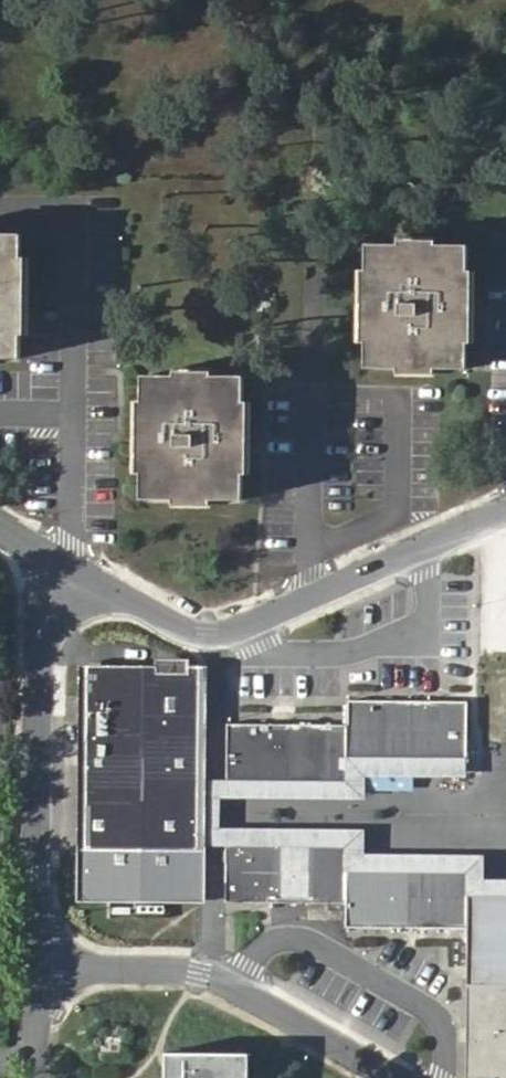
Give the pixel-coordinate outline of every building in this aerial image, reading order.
[(18,361),(20,238),(0,238),(0,362),(18,361)] [(467,372),(469,248),(368,246),(367,313),(367,370),(467,372)] [(245,378),(141,378),(141,503),(244,503),(245,445),(245,378)] [(155,666),(79,665),(78,902),(206,903),(206,844),(207,781),(208,666),(190,666),(191,659),(155,659),(155,666)] [(467,759),(468,702),(411,702),(348,700),(348,724),(348,758),(467,759)] [(285,782),(286,725),(227,724),(227,781),(285,782)] [(317,783),(319,724),(286,725),(285,782),(317,783)] [(348,782),(348,758),(348,724),(319,724),(317,783),(348,782)] [(207,781),(206,844),(219,845),(227,845),(278,845),(310,845),(347,845),(347,869),(468,871),(468,895),(505,895),(505,881),(482,881),(482,857),(361,856),(362,832),(219,831),(213,831),(214,795),(220,795),(362,796),(362,772),(467,773),(467,759),(348,758),(348,782),(317,783),(285,782),(227,781),(220,781),(207,781)] [(276,902),(278,845),(227,845),(226,854),(226,902),(276,902)] [(309,902),(310,845),(278,845),(276,902),(309,902)] [(346,903),(347,869),(347,845),(310,845),(309,902),(346,903)] [(468,871),(347,869),(346,903),(346,928),(468,929),(468,895),(468,871)] [(468,895),(468,929),(467,942),(467,975),(468,976),(467,976),(467,985),(505,986),(505,895),(468,895)] [(99,1034),(99,1044),(118,1042),(118,1034),(99,1034)] [(118,1042),(99,1044),(99,1051),(118,1051),(118,1042)] [(171,1050),(160,1050),(160,1077),(171,1077),(171,1050)] [(240,1050),(171,1050),(171,1077),(240,1077),(240,1050)] [(249,1050),(240,1050),(240,1077),(249,1077),(249,1050)]
